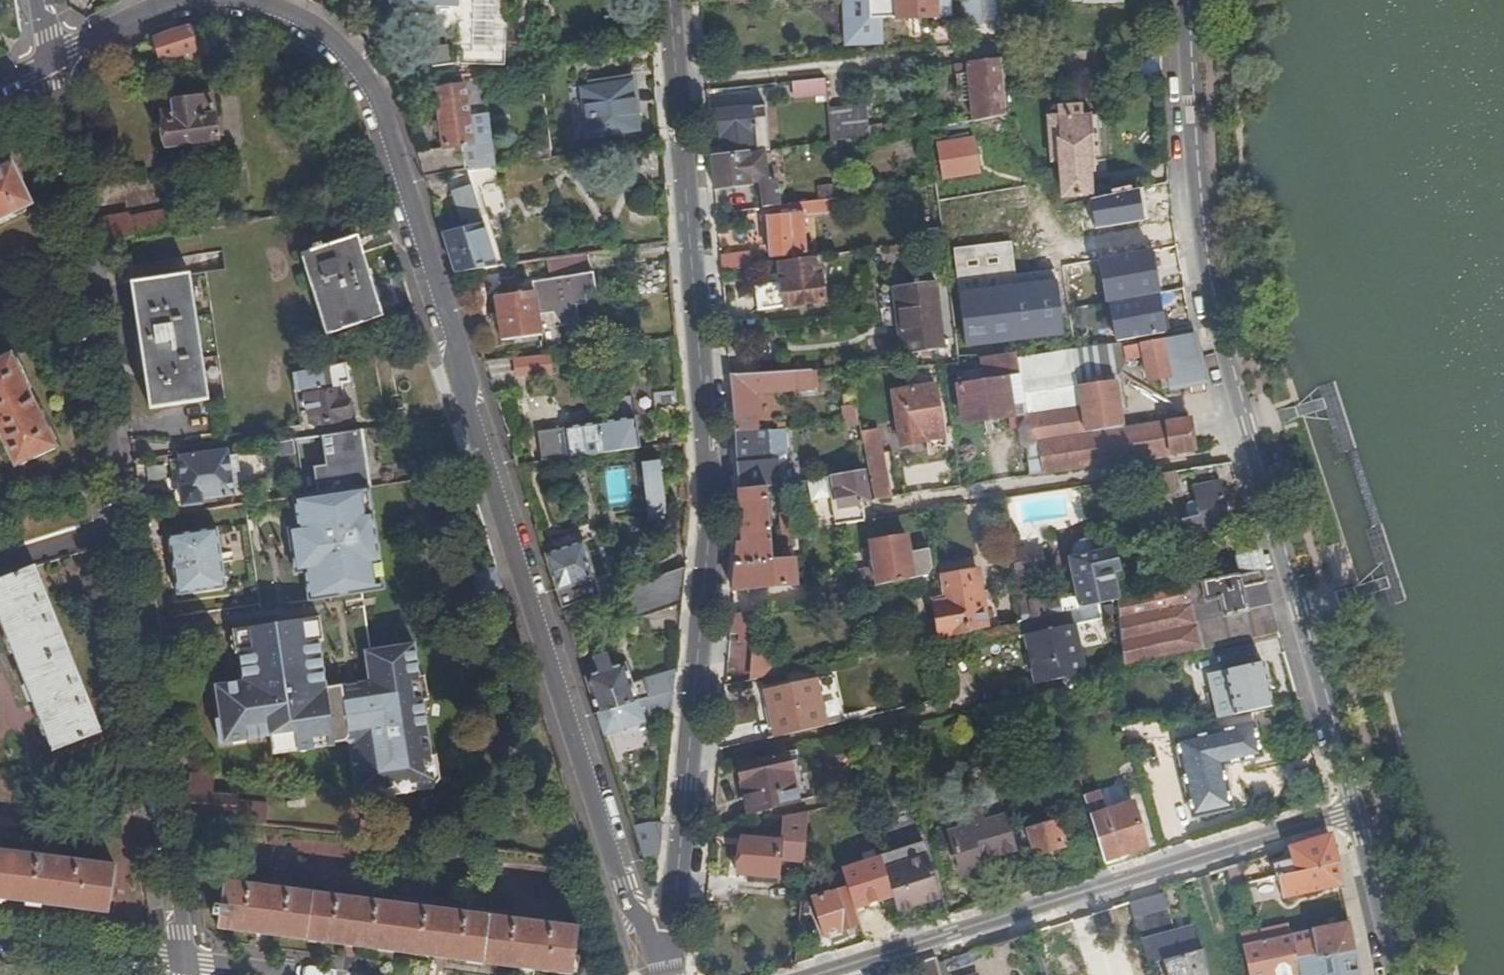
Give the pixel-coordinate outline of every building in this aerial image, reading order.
[(460,3),(459,64),(506,64),(508,0),(390,0),(460,3)] [(849,45),(884,42),(882,18),(897,17),(897,19),(939,17),(939,13),(953,12),(952,0),(845,0),(849,45)] [(190,27),(154,38),(161,59),(209,46),(205,26),(190,27)] [(1007,112),(1004,84),(1001,60),(971,63),(972,71),(967,72),(968,83),(961,83),(962,102),(973,101),(975,120),(1009,116),(1007,112)] [(825,77),(792,81),(794,98),(827,94),(825,77)] [(636,81),(623,82),(627,114),(638,112),(641,111),(636,81)] [(627,114),(623,82),(580,88),(586,137),(641,130),(638,112),(627,114)] [(444,148),(417,151),(425,176),(474,169),(470,145),(473,144),(465,86),(435,90),(444,148)] [(211,98),(175,102),(176,112),(162,114),(166,146),(217,139),(216,137),(222,135),(220,119),(215,119),(211,98)] [(832,140),(871,135),(867,102),(829,107),(832,140)] [(1081,104),(1061,106),(1061,116),(1052,116),(1054,140),(1051,140),(1053,160),(1061,160),(1064,195),(1091,194),(1092,192),(1090,171),(1094,171),(1094,174),(1097,173),(1092,111),(1090,111),(1090,113),(1082,114),(1081,104)] [(712,148),(713,158),(738,155),(737,146),(757,144),(753,107),(718,111),(720,131),(722,148),(712,148)] [(720,131),(710,132),(712,148),(722,148),(720,131)] [(975,139),(937,144),(942,180),(980,175),(975,139)] [(737,146),(738,155),(764,152),(763,143),(757,144),(737,146)] [(769,180),(766,151),(764,152),(738,155),(713,158),(715,188),(759,182),(762,207),(781,204),(779,185),(769,180)] [(32,205),(13,165),(0,171),(0,221),(32,205)] [(1171,202),(1169,181),(1127,190),(1130,211),(1171,202)] [(461,223),(441,227),(455,272),(498,265),(471,186),(451,192),(459,217),(464,216),(466,222),(461,223)] [(823,211),(823,199),(781,204),(762,207),(763,216),(769,215),(804,212),(823,211)] [(130,217),(135,241),(215,227),(212,211),(167,219),(166,210),(130,217)] [(806,229),(804,212),(769,215),(769,222),(765,222),(763,224),(767,256),(769,257),(794,255),(791,230),(806,229)] [(129,219),(99,224),(102,246),(133,241),(129,219)] [(315,248),(302,252),(325,335),(383,317),(358,236),(324,245),(323,241),(314,243),(315,248)] [(974,279),(1008,275),(1005,244),(955,249),(959,280),(974,279)] [(587,252),(546,258),(550,278),(532,282),(533,291),(517,293),(515,278),(501,280),(504,295),(494,296),(501,340),(542,335),(539,314),(553,312),(561,326),(579,323),(576,305),(587,303),(585,292),(596,290),(592,272),(590,271),(587,252)] [(720,256),(721,269),(748,265),(747,252),(720,256)] [(747,252),(748,265),(755,264),(754,253),(751,252),(747,252)] [(825,300),(819,255),(781,261),(783,280),(782,282),(760,285),(763,309),(825,300)] [(1089,291),(1090,296),(1092,308),(1128,301),(1120,262),(1085,268),(1089,291)] [(913,283),(897,286),(903,333),(901,334),(904,354),(944,348),(934,280),(919,283),(917,272),(912,273),(913,283)] [(190,273),(132,282),(149,407),(209,399),(190,273)] [(976,292),(974,279),(959,280),(960,293),(976,292)] [(1057,282),(976,292),(960,293),(966,346),(1064,334),(1057,282)] [(1070,348),(1115,340),(1113,331),(1068,338),(1070,348)] [(1206,380),(1192,332),(1124,346),(1126,361),(1145,357),(1150,379),(1160,378),(1163,388),(1206,380)] [(1126,361),(1124,346),(1123,341),(1069,350),(1017,358),(1023,414),(1023,416),(1081,407),(1080,399),(1060,403),(1058,389),(1116,380),(1126,361)] [(1017,358),(1016,351),(980,354),(981,361),(982,369),(957,373),(964,423),(1023,414),(1017,358)] [(0,360),(0,438),(14,468),(56,449),(11,355),(0,360)] [(292,372),(295,391),(304,390),(308,415),(321,412),(323,423),(349,418),(349,416),(351,415),(353,413),(350,399),(346,399),(346,397),(345,397),(342,383),(350,382),(346,362),(292,372)] [(813,370),(730,375),(735,433),(758,431),(755,392),(814,389),(813,370)] [(1128,386),(1116,380),(1058,389),(1060,403),(1080,399),(1081,407),(1023,416),(1026,441),(1124,426),(1119,396),(1130,395),(1128,386)] [(922,434),(943,431),(936,384),(893,391),(902,445),(924,442),(922,434)] [(683,407),(681,390),(653,392),(655,409),(683,407)] [(612,421),(599,423),(601,453),(640,447),(631,398),(609,402),(612,421)] [(1193,451),(1193,450),(1189,417),(1124,426),(1026,441),(1030,475),(1193,451)] [(601,453),(599,423),(564,428),(568,457),(601,453)] [(875,499),(891,497),(878,425),(862,428),(869,469),(875,499)] [(735,433),(740,490),(767,487),(767,486),(779,485),(777,460),(771,461),(768,430),(758,431),(735,433)] [(945,438),(943,431),(922,434),(924,442),(945,438)] [(288,443),(276,445),(277,454),(289,452),(288,443)] [(232,489),(227,456),(226,451),(180,458),(184,486),(180,487),(183,506),(201,503),(200,497),(225,493),(233,492),(232,489)] [(236,455),(227,456),(232,489),(236,488),(234,475),(240,474),(236,455)] [(659,460),(641,462),(646,501),(664,499),(659,460)] [(828,467),(830,476),(853,471),(851,463),(828,467)] [(1195,486),(1192,469),(1143,476),(1145,494),(1195,486)] [(846,523),(864,520),(863,511),(861,501),(870,500),(865,470),(853,471),(830,476),(838,524),(846,523)] [(1206,536),(1226,531),(1222,518),(1228,516),(1220,482),(1196,488),(1198,502),(1192,503),(1196,516),(1201,515),(1206,536)] [(369,505),(366,486),(358,487),(361,506),(369,505)] [(358,487),(297,496),(300,523),(304,548),(293,549),(296,567),(306,565),(310,595),(372,586),(370,567),(378,565),(369,505),(361,506),(358,487)] [(738,544),(734,589),(786,584),(784,560),(773,561),(767,487),(740,490),(744,544),(738,544)] [(200,497),(201,503),(225,500),(225,493),(200,497)] [(664,499),(646,501),(647,506),(646,515),(644,523),(641,531),(638,536),(656,534),(657,532),(661,524),(664,513),(664,499)] [(796,512),(781,513),(784,549),(798,549),(796,512)] [(304,548),(300,523),(290,524),(293,549),(304,548)] [(217,528),(168,535),(169,539),(177,595),(227,587),(217,528)] [(553,540),(556,550),(583,542),(580,532),(553,540)] [(933,568),(930,550),(910,553),(907,536),(870,542),(877,586),(928,576),(933,568)] [(1032,602),(1020,604),(1022,620),(1080,607),(1117,600),(1112,572),(1119,571),(1114,548),(1100,551),(1098,545),(1095,541),(1092,539),(1085,538),(1079,538),(1075,541),(1072,544),(1070,550),(1070,557),(1070,558),(1079,602),(1061,606),(1059,597),(1032,602)] [(556,550),(545,554),(563,608),(582,602),(609,592),(620,588),(615,571),(595,578),(583,542),(556,550)] [(1036,546),(1012,550),(1020,604),(1032,602),(1028,573),(1040,571),(1036,546)] [(1261,569),(1257,552),(1240,557),(1245,573),(1261,569)] [(786,584),(796,583),(794,559),(784,560),(786,584)] [(380,585),(378,565),(370,567),(372,586),(380,585)] [(0,581),(0,620),(53,751),(52,752),(52,753),(103,733),(103,732),(101,732),(35,569),(37,568),(36,566),(0,581)] [(620,588),(609,592),(619,623),(683,602),(686,567),(620,588)] [(503,586),(498,569),(473,572),(480,593),(503,586)] [(1261,569),(1245,573),(1124,599),(1117,600),(1121,627),(1124,665),(1201,649),(1279,631),(1261,569)] [(939,638),(987,628),(979,570),(942,576),(945,597),(934,600),(939,638)] [(1117,600),(1124,599),(1119,571),(1112,572),(1117,600)] [(1121,627),(1117,600),(1080,607),(1086,634),(1121,627)] [(582,602),(563,608),(569,628),(583,625),(586,615),(582,602)] [(755,644),(758,609),(730,614),(729,633),(738,634),(738,643),(755,644)] [(1108,683),(1124,665),(1121,627),(1086,634),(1095,672),(1108,683)] [(1251,644),(1219,650),(1223,667),(1255,660),(1251,644)] [(596,661),(599,671),(610,667),(607,657),(596,661)] [(599,671),(585,676),(597,713),(637,700),(647,697),(674,689),(676,670),(633,684),(626,662),(610,667),(599,671)] [(1234,715),(1273,706),(1263,662),(1224,670),(1234,715)] [(776,736),(825,725),(814,679),(765,690),(769,705),(776,736)] [(674,689),(647,697),(650,704),(652,713),(673,707),(674,689)] [(647,697),(637,700),(640,707),(650,704),(647,697)] [(637,700),(597,713),(604,735),(620,730),(624,740),(648,732),(640,707),(637,700)] [(763,707),(770,737),(776,736),(769,705),(763,707)] [(1255,722),(1175,740),(1192,817),(1232,808),(1222,765),(1263,756),(1255,722)] [(770,737),(767,737),(768,740),(825,727),(825,725),(776,736),(770,737)] [(912,735),(909,725),(895,729),(898,739),(912,735)] [(795,801),(784,753),(735,763),(746,812),(795,801)] [(1015,896),(1031,890),(1022,860),(1011,826),(992,762),(965,770),(975,803),(944,813),(964,875),(983,869),(980,859),(1002,853),(1015,896)] [(1106,811),(1114,808),(1108,788),(1100,790),(1106,811)] [(1085,795),(1104,859),(1147,844),(1135,802),(1114,808),(1106,811),(1100,790),(1085,795)] [(779,861),(803,863),(808,811),(782,816),(780,841),(746,838),(745,855),(739,854),(737,874),(777,877),(779,861)] [(662,819),(633,826),(644,857),(659,855),(662,819)] [(1027,829),(1035,856),(1067,846),(1059,819),(1027,829)] [(1011,826),(1022,860),(1035,856),(1027,829),(1025,822),(1011,826)] [(1329,835),(1289,847),(1292,859),(1273,864),(1275,876),(1277,876),(1335,862),(1329,835)] [(880,854),(897,911),(941,897),(923,841),(880,854)] [(0,850),(0,898),(108,913),(115,866),(0,850)] [(1283,897),(1340,884),(1335,862),(1277,876),(1283,897)] [(579,927),(224,880),(221,905),(215,904),(213,916),(219,916),(218,927),(361,946),(573,974),(579,927)] [(848,888),(812,899),(824,935),(860,924),(848,888)] [(1128,902),(1147,964),(1162,959),(1195,950),(1189,928),(1174,932),(1161,892),(1128,902)] [(1300,974),(1359,974),(1348,922),(1261,940),(1259,932),(1240,935),(1248,974),(1299,974),(1300,974)] [(1162,959),(1167,974),(1208,974),(1202,949),(1195,950),(1162,959)] [(934,958),(918,962),(921,974),(935,974),(939,974),(934,958)]
